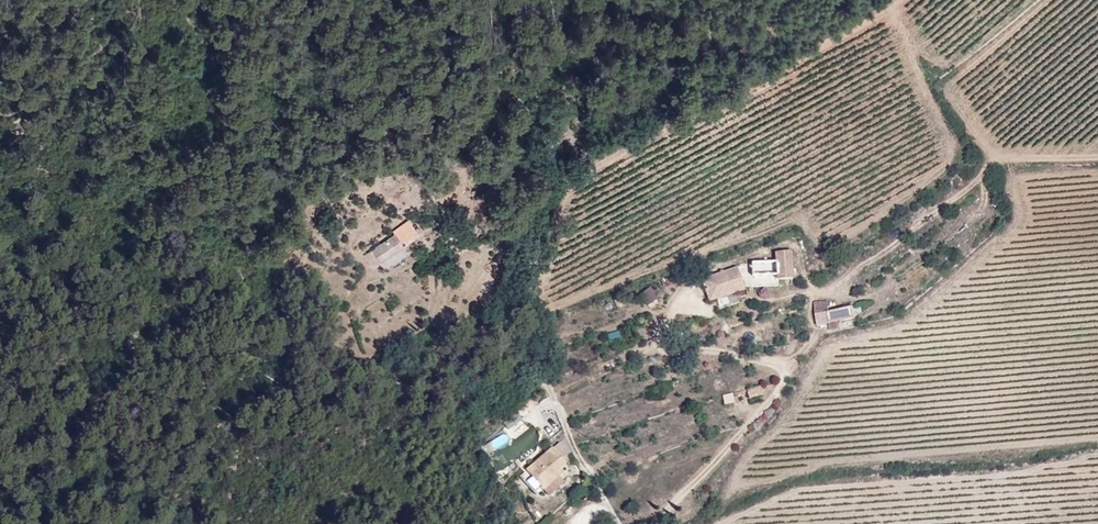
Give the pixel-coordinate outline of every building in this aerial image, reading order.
[(405,240),(416,232),(411,223),(395,234),(401,243),(405,240)] [(379,261),(401,243),(395,234),(372,251),(379,261)] [(404,247),(401,243),(379,261),(380,262),(404,247)] [(736,267),(701,279),(709,301),(744,289),(736,267)] [(828,302),(816,303),(819,313),(820,321),(824,320),(823,313),(827,312),(829,312),(828,302)] [(835,321),(845,319),(855,318),(852,307),(829,312),(827,312),(829,322),(835,321)] [(820,321),(821,329),(821,331),(836,328),(835,321),(829,322),(827,312),(823,313),(824,320),(820,321)] [(835,321),(836,328),(847,325),(845,319),(835,321)] [(552,448),(562,459),(573,451),(565,438),(552,448)] [(536,483),(563,460),(562,459),(552,448),(525,470),(536,483)] [(565,463),(563,460),(536,483),(543,490),(562,473),(559,469),(565,463)]
